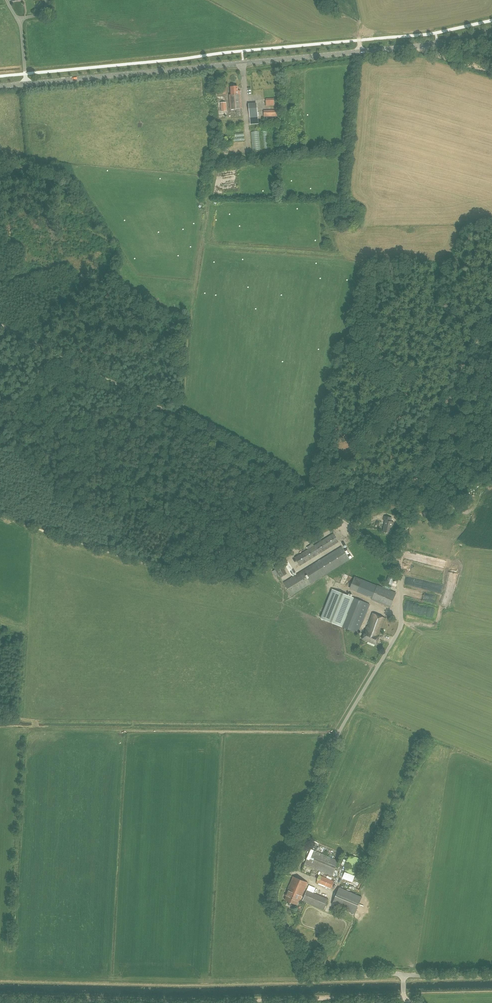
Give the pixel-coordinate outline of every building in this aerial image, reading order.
[(232,95),(230,95),(231,109),(242,108),(240,90),(238,91),(238,87),(231,87),(232,95)] [(257,103),(249,104),(251,124),(259,124),(257,103)] [(394,522),(392,522),(391,522),(392,518),(385,516),(384,521),(386,521),(383,532),(390,534),(392,527),(394,522)] [(314,546),(313,543),(307,547),(309,549),(295,557),(300,565),(339,541),(334,533),(314,546)] [(345,551),(342,547),(284,582),(292,595),(350,559),(348,555),(351,553),(348,549),(345,551)] [(281,564),(274,567),(280,578),(287,574),(281,564)] [(355,577),(350,588),(373,597),(372,599),(390,607),(396,593),(377,585),(377,586),(355,577)] [(358,633),(370,604),(337,591),(325,620),(358,633)] [(437,609),(434,609),(434,607),(433,607),(432,611),(427,610),(426,615),(435,616),(437,609)] [(385,618),(373,613),(366,631),(362,639),(376,644),(379,636),(379,635),(385,618)] [(332,875),(339,861),(311,849),(305,864),(332,875)] [(320,875),(317,882),(332,888),(335,881),(320,875)] [(300,902),(308,882),(293,876),(285,896),(287,896),(285,900),(289,901),(288,904),(289,905),(291,906),(292,905),(293,903),(297,905),(298,901),(300,902)] [(355,913),(362,897),(339,887),(332,904),(355,913)] [(324,909),(329,899),(307,890),(303,900),(324,909)]
